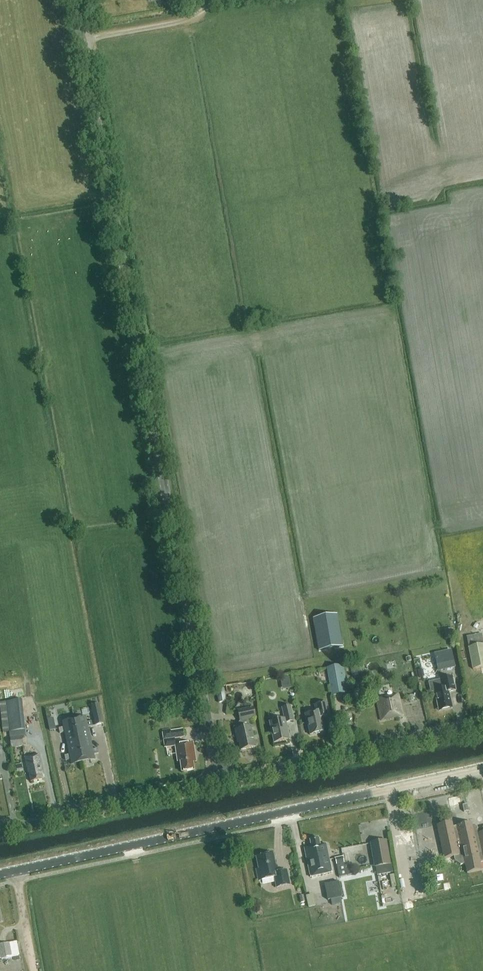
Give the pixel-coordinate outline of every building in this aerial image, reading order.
[(313,619),(318,651),(343,647),(337,615),(313,619)] [(472,669),(482,667),(482,644),(468,647),(472,669)] [(454,667),(451,656),(445,658),(443,652),(434,654),(435,660),(438,671),(454,667)] [(327,668),(332,696),(348,693),(344,665),(327,668)] [(451,706),(448,692),(455,690),(452,676),(439,678),(427,681),(430,692),(434,691),(438,708),(451,706)] [(226,702),(224,689),(216,690),(219,703),(226,702)] [(381,721),(403,716),(398,695),(376,699),(381,721)] [(25,730),(22,700),(0,702),(0,707),(3,732),(25,730)] [(322,718),(329,716),(326,703),(314,705),(316,712),(305,714),(307,724),(308,723),(310,735),(325,732),(322,718)] [(284,719),(269,722),(274,743),(289,739),(286,723),(294,721),(291,706),(282,708),(284,719)] [(253,707),(237,711),(239,721),(256,718),(253,707)] [(93,716),(95,726),(104,724),(101,714),(93,716)] [(86,718),(74,720),(78,741),(90,738),(88,727),(92,726),(91,721),(87,722),(86,718)] [(63,727),(58,728),(59,733),(64,732),(67,743),(78,741),(74,720),(62,723),(63,727)] [(241,750),(255,747),(250,727),(235,730),(237,738),(238,738),(241,750)] [(164,748),(175,746),(177,761),(180,761),(182,772),(194,770),(193,762),(194,762),(193,751),(194,751),(193,743),(176,746),(175,739),(174,739),(174,738),(184,736),(183,729),(170,731),(170,729),(162,730),(164,748)] [(11,748),(23,747),(22,736),(10,737),(11,748)] [(90,738),(78,741),(83,762),(94,759),(93,754),(98,753),(97,749),(92,750),(90,738)] [(69,755),(64,756),(65,761),(70,760),(71,764),(83,762),(78,741),(67,743),(69,755)] [(31,782),(43,780),(42,772),(43,772),(39,755),(25,758),(28,773),(29,773),(31,782)] [(472,825),(471,823),(452,827),(451,822),(437,825),(444,859),(454,857),(455,861),(460,865),(465,864),(467,873),(482,870),(480,863),(482,863),(482,827),(477,829),(477,827),(474,825),(472,825)] [(320,845),(318,839),(310,841),(311,847),(304,848),(310,877),(332,873),(326,844),(320,845)] [(386,840),(370,843),(375,867),(391,864),(386,840)] [(290,885),(287,870),(277,872),(273,854),(256,857),(259,869),(256,870),(258,881),(274,877),(276,888),(290,885)] [(343,857),(335,858),(336,865),(344,863),(343,857)] [(329,898),(343,897),(342,881),(327,883),(329,898)] [(315,893),(308,895),(310,905),(317,904),(315,893)] [(11,957),(9,943),(0,944),(0,959),(11,957)]
